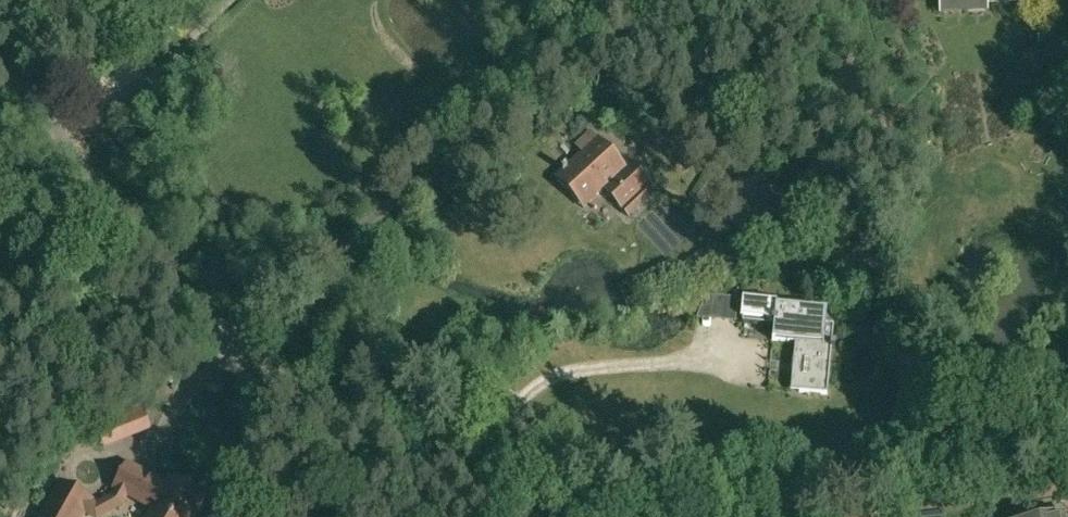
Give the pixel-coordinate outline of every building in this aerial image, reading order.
[(939,11),(984,9),(984,3),(1036,0),(938,0),(939,11)] [(1038,45),(1051,44),(1050,34),(1038,35),(1038,45)] [(604,190),(629,217),(649,198),(646,195),(654,188),(628,160),(623,165),(592,132),(577,146),(583,153),(555,178),(583,208),(604,190)] [(772,341),(804,344),(803,357),(812,358),(809,380),(801,379),(799,392),(827,395),(834,325),(826,325),(827,311),(776,306),(777,303),(742,299),(741,303),(743,304),(742,323),(774,326),(772,341)] [(43,508),(38,516),(106,516),(122,508),(128,498),(150,510),(145,516),(197,516),(208,497),(169,475),(165,481),(128,460),(110,489),(113,491),(110,496),(97,503),(95,502),(95,501),(60,480),(43,508)]
